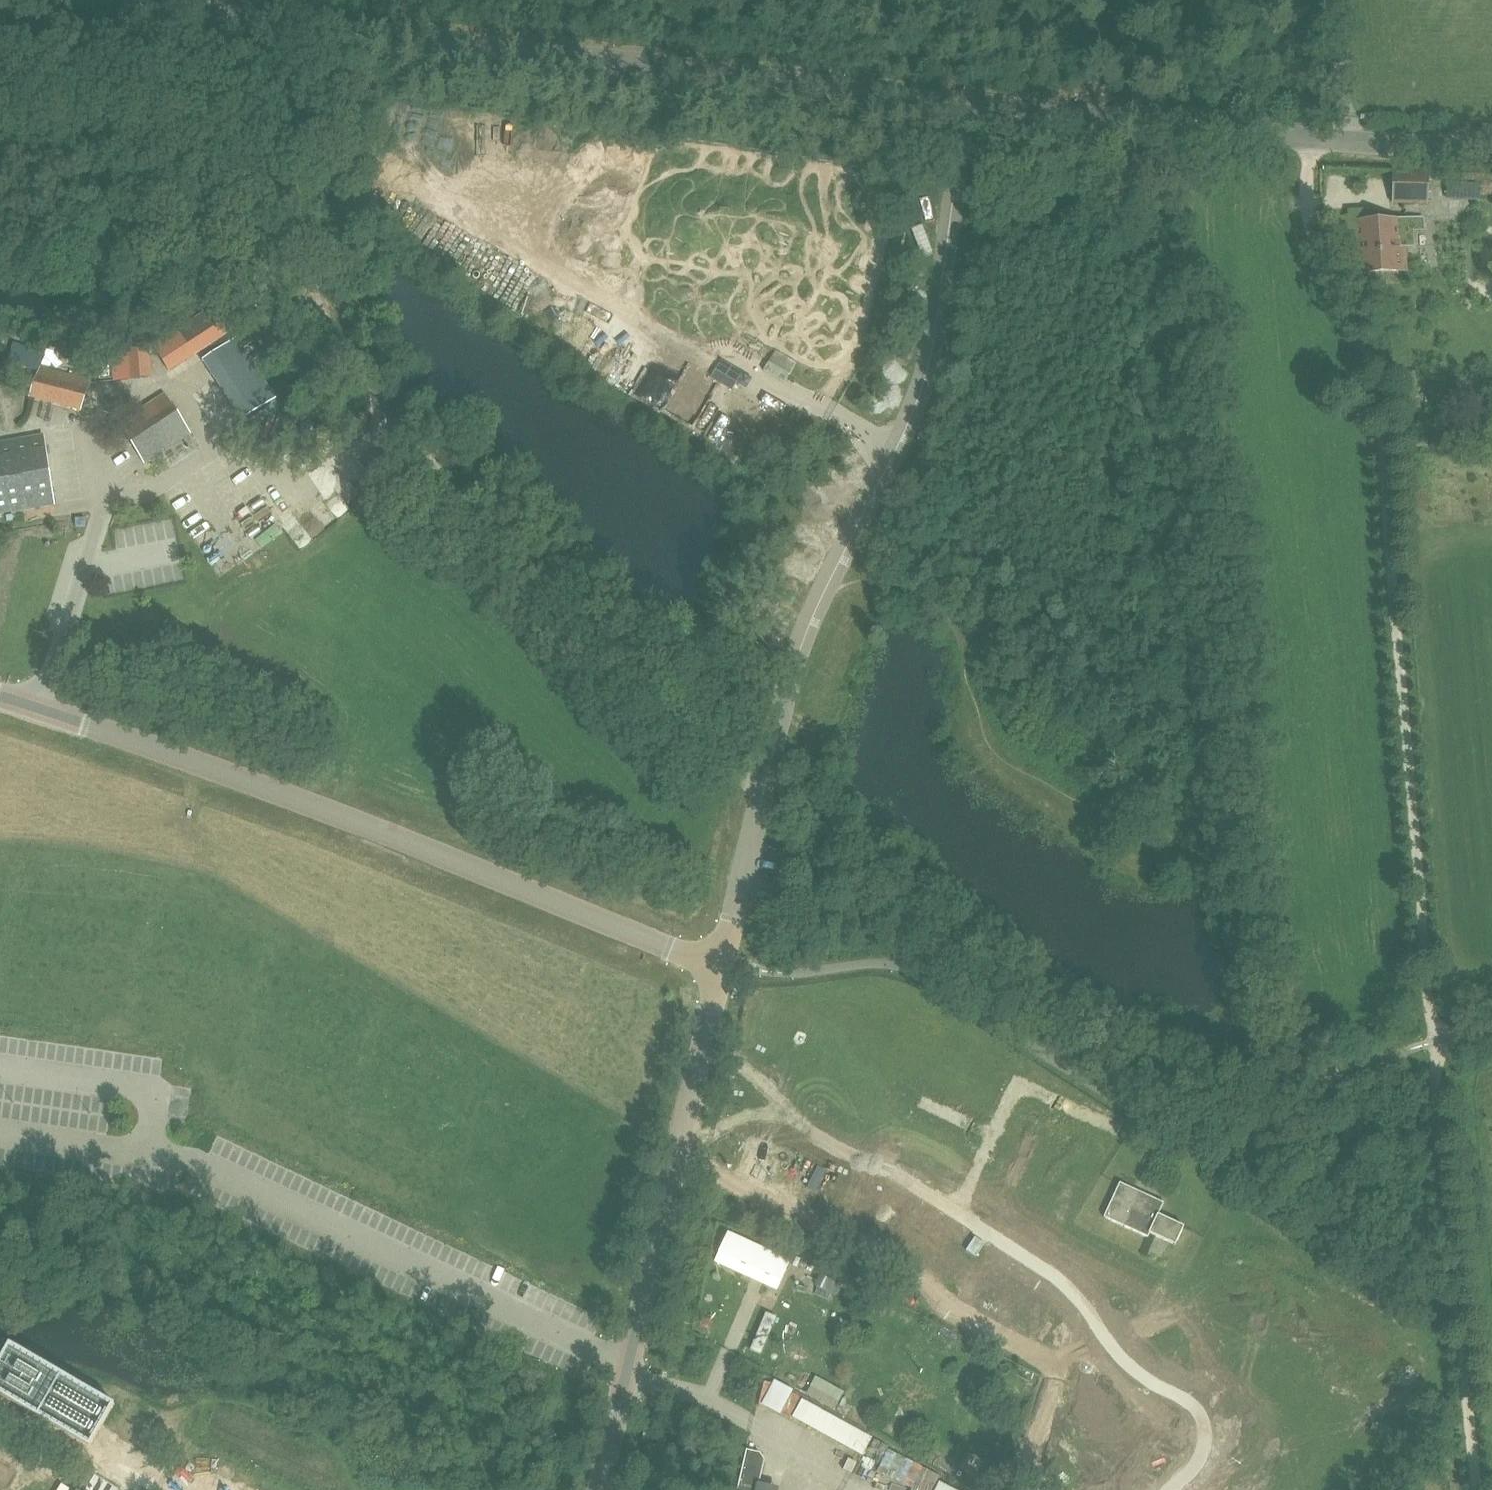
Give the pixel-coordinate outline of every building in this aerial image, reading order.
[(1395,169),(1395,200),(1426,200),(1426,169),(1395,169)] [(1481,173),(1480,194),(1491,194),(1491,173),(1481,173)] [(1371,271),(1368,221),(1363,208),(1329,220),(1343,258),(1355,257),(1357,272),(1371,271)] [(1411,218),(1368,221),(1371,271),(1406,268),(1403,244),(1413,243),(1411,218)] [(216,306),(154,347),(169,371),(210,345),(214,352),(236,338),(234,335),(216,306)] [(35,367),(36,365),(41,349),(40,348),(17,340),(10,338),(7,346),(4,356),(35,367)] [(214,352),(202,360),(214,379),(241,421),(276,398),(252,362),(236,338),(214,352)] [(128,350),(131,379),(150,378),(148,348),(128,350)] [(775,349),(768,361),(789,373),(796,362),(775,349)] [(77,407),(84,379),(36,367),(29,395),(77,407)] [(119,421),(140,460),(187,435),(166,396),(119,421)] [(54,505),(43,436),(0,442),(0,514),(54,505)] [(1159,1213),(1164,1202),(1120,1181),(1103,1215),(1149,1237),(1151,1232),(1176,1244),(1185,1225),(1159,1213)] [(777,1288),(789,1261),(728,1234),(716,1261),(777,1288)] [(966,1250),(976,1257),(985,1244),(975,1237),(966,1250)] [(815,1285),(834,1294),(840,1282),(821,1273),(815,1285)] [(814,1302),(801,1295),(789,1310),(801,1310),(814,1302)] [(765,1312),(755,1335),(753,1342),(750,1349),(761,1354),(776,1317),(765,1312)] [(0,1358),(0,1395),(40,1418),(92,1443),(114,1404),(62,1373),(36,1363),(5,1350),(0,1358)] [(802,1399),(792,1417),(862,1455),(872,1438),(802,1399)] [(759,1484),(764,1459),(760,1452),(746,1449),(737,1489),(757,1489),(759,1484)] [(115,1489),(93,1477),(91,1475),(82,1489),(115,1489)]
